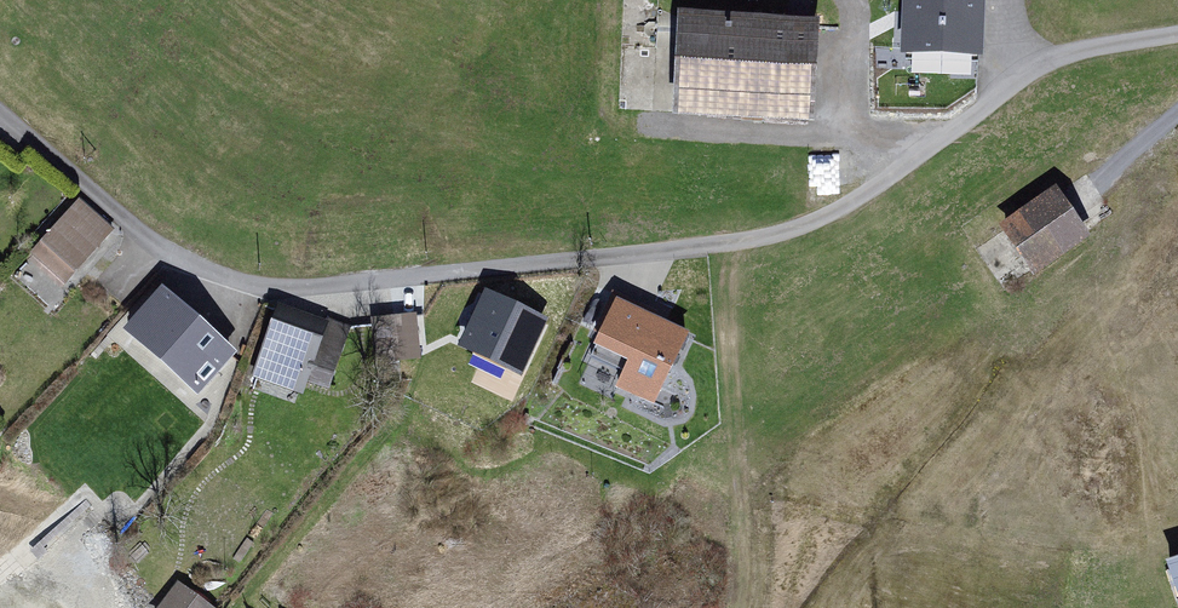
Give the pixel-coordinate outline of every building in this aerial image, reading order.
[(907,71),(980,74),(983,0),(910,0),(907,71)] [(820,29),(685,22),(679,129),(814,137),(820,29)] [(1092,242),(1058,192),(997,233),(1031,283),(1092,242)] [(76,202),(27,258),(64,290),(113,235),(76,202)] [(178,283),(140,341),(197,378),(185,396),(206,409),(233,368),(220,360),(243,325),(178,283)] [(545,328),(484,296),(459,342),(521,374),(545,328)] [(670,330),(613,304),(585,365),(681,409),(704,359),(665,342),(670,330)] [(347,335),(276,310),(251,384),(302,401),(312,371),(332,378),(347,335)] [(418,319),(371,324),(376,368),(422,363),(418,319)] [(1169,570),(1177,595),(1177,566),(1169,570)] [(180,588),(163,607),(205,607),(180,588)] [(239,596),(227,607),(252,607),(239,596)]
